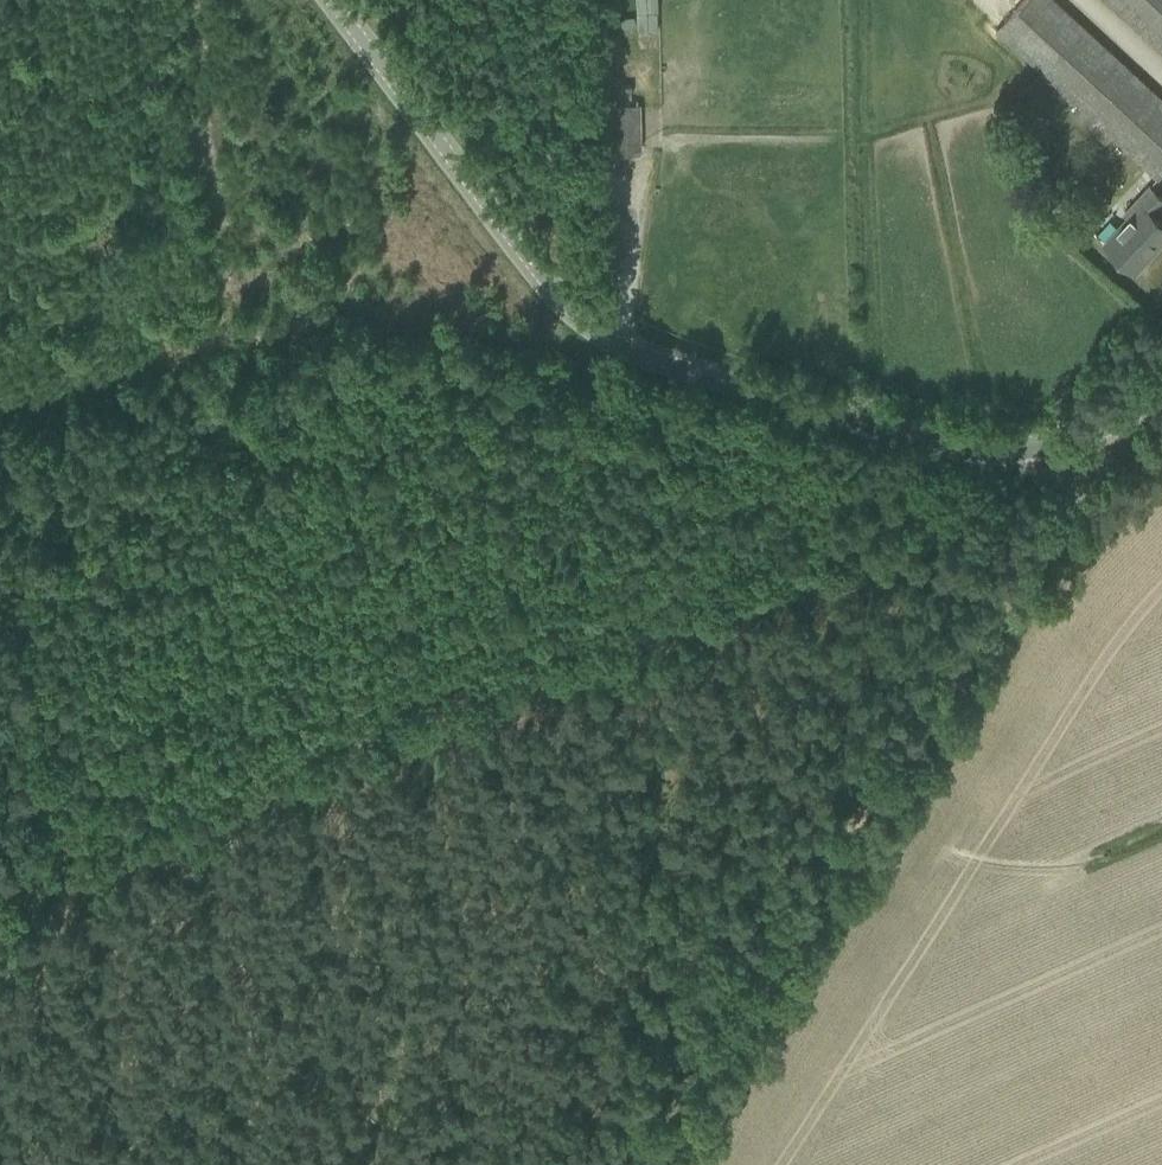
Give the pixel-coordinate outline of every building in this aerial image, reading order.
[(1107,142),(1113,135),(1159,178),(1161,174),(1161,100),(1055,0),(1026,0),(999,29),(1080,104),(1073,111),(1107,142)] [(1161,47),(1161,0),(1111,0),(1161,47)] [(596,104),(597,154),(630,153),(628,103),(596,104)] [(1130,216),(1105,242),(1136,270),(1161,242),(1161,221),(1157,216),(1161,211),(1161,197),(1149,185),(1125,212),(1130,216)]
